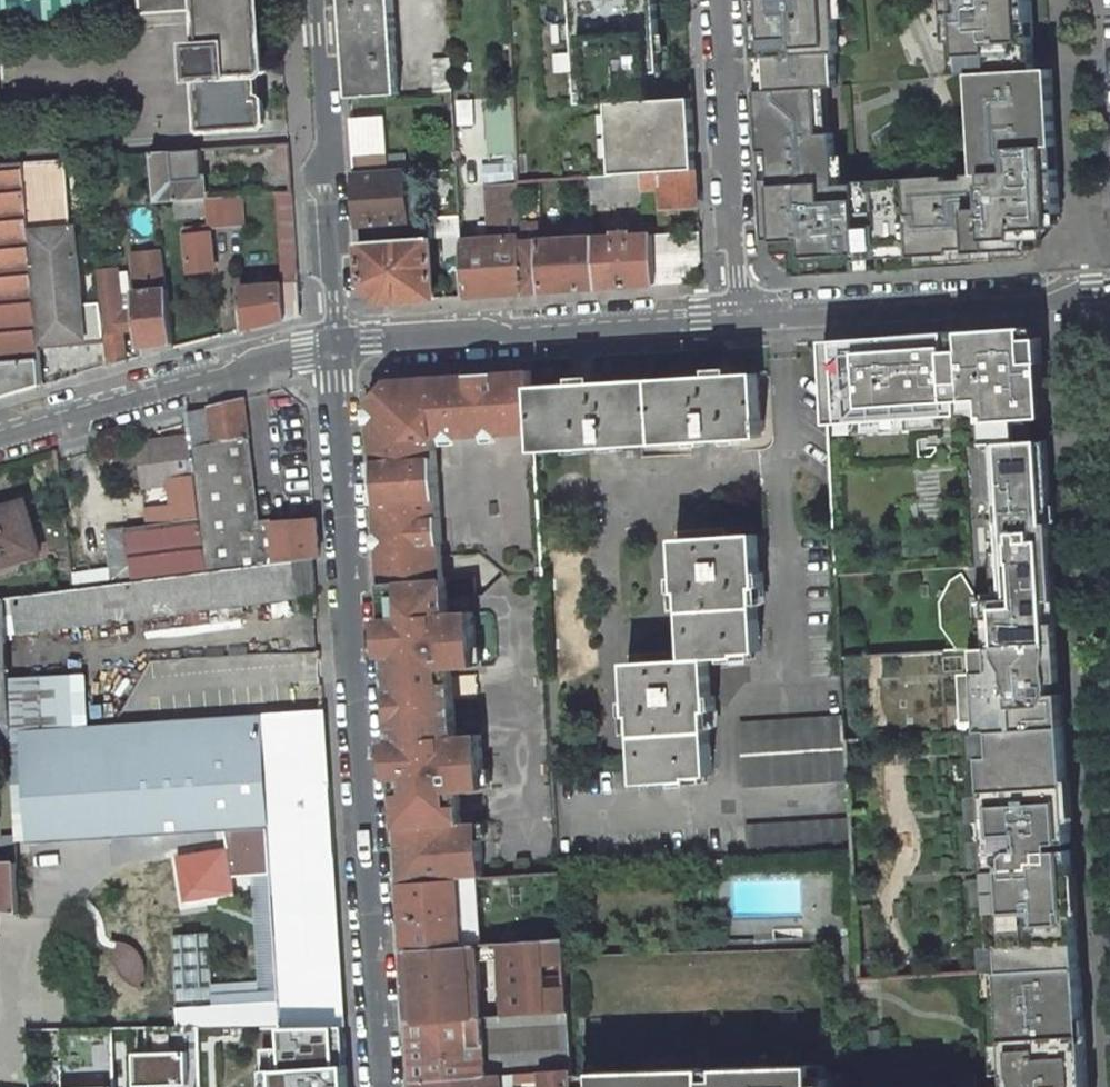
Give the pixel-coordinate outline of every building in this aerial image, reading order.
[(265,73),(260,0),(139,0),(140,12),(143,15),(199,11),(202,46),(189,47),(192,80),(196,80),(199,129),(202,132),(261,128),(263,126),(262,100),(260,98),(255,98),(254,76),(262,75),(265,73)] [(397,95),(395,64),(395,59),(391,2),(391,0),(341,0),(348,98),(397,95)] [(696,170),(691,95),(651,97),(650,77),(663,77),(658,0),(569,0),(576,105),(605,103),(610,176),(637,174),(641,174),(696,170)] [(1026,249),(1025,229),(1024,214),(1051,213),(1059,212),(1057,168),(1041,169),(1040,146),(1044,146),(1041,94),(1053,94),(1051,68),(1034,69),(1030,0),(948,0),(950,42),(953,42),(965,42),(967,74),(972,74),(986,73),(988,113),(1010,111),(1011,135),(990,137),(992,174),(980,175),(966,176),(966,180),(947,181),(947,177),(873,182),(874,201),(854,202),(853,194),(839,195),(835,135),(821,135),(818,90),(838,88),(832,0),(752,0),(753,26),(764,26),(768,92),(757,93),(758,115),(769,114),(772,153),(770,154),(771,181),(762,182),(766,241),(775,241),(775,243),(792,242),(794,265),(813,263),(814,275),(857,273),(857,260),(856,248),(908,245),(908,256),(949,254),(949,249),(968,248),(968,252),(1026,249)] [(764,26),(753,26),(757,93),(768,92),(764,26)] [(965,42),(953,42),(955,75),(967,74),(965,42)] [(434,93),(452,92),(451,59),(432,60),(434,93)] [(986,73),(972,74),(975,114),(981,113),(988,113),(986,73)] [(1041,169),(1057,168),(1053,94),(1041,94),(1044,146),(1040,146),(1041,169)] [(489,184),(521,182),(516,98),(484,100),(489,184)] [(988,113),(981,113),(983,137),(990,137),(1011,135),(1010,111),(988,113)] [(769,114),(758,115),(762,182),(771,181),(770,154),(772,153),(769,114)] [(386,156),(384,118),(350,119),(353,176),(405,172),(404,155),(386,156)] [(983,137),(977,138),(980,175),(992,174),(990,137),(983,137)] [(278,174),(293,174),(293,143),(278,143),(278,174)] [(204,175),(202,175),(200,151),(151,154),(156,204),(174,202),(206,200),(204,175)] [(79,257),(75,257),(65,160),(24,162),(39,343),(103,337),(100,304),(83,304),(79,257)] [(43,385),(39,343),(24,162),(0,164),(0,398),(43,385)] [(698,209),(696,170),(641,174),(642,190),(662,189),(662,181),(667,180),(669,211),(698,209)] [(409,222),(405,172),(353,176),(357,226),(373,225),(406,222),(409,222)] [(642,190),(641,174),(637,174),(610,176),(592,177),(593,191),(593,203),(642,199),(642,190)] [(593,191),(592,177),(569,179),(570,192),(593,191)] [(853,183),(853,194),(854,202),(874,201),(873,182),(853,183)] [(537,193),(536,183),(517,184),(518,204),(531,203),(530,193),(537,193)] [(518,204),(517,184),(486,185),(489,239),(460,242),(461,260),(463,297),(523,293),(520,243),(518,204)] [(301,316),(298,283),(291,191),(276,193),(282,278),(286,320),(301,316)] [(208,228),(242,225),(240,196),(206,200),(174,202),(175,217),(208,215),(208,228)] [(1024,214),(1025,229),(1052,227),(1051,213),(1024,214)] [(460,236),(459,217),(432,218),(432,222),(428,222),(429,238),(444,237),(460,236)] [(407,239),(406,222),(373,225),(374,241),(407,239)] [(701,262),(700,232),(653,235),(656,285),(682,283),(701,262)] [(189,273),(213,270),(210,240),(205,240),(204,233),(185,235),(189,273)] [(595,238),(597,289),(656,285),(653,235),(631,236),(631,233),(615,234),(615,237),(595,238)] [(446,261),(461,260),(460,242),(460,236),(444,237),(446,261)] [(382,303),(434,299),(429,238),(407,239),(374,241),(358,243),(361,285),(382,303)] [(597,289),(595,238),(539,242),(542,292),(597,289)] [(523,293),(542,292),(539,242),(520,243),(523,293)] [(856,248),(857,260),(908,256),(908,245),(856,248)] [(140,357),(173,348),(168,288),(166,288),(162,250),(133,254),(135,276),(133,277),(135,311),(121,312),(117,269),(97,271),(100,304),(103,337),(106,366),(126,361),(123,332),(137,329),(140,357)] [(813,263),(794,265),(794,277),(814,275),(813,263)] [(270,278),(270,286),(239,288),(242,331),(286,320),(282,278),(270,278)] [(972,429),(1051,425),(1046,329),(827,341),(832,436),(972,429)] [(454,389),(454,383),(449,376),(388,380),(388,386),(376,401),(371,401),(380,548),(441,545),(434,439),(535,433),(531,387),(530,371),(467,375),(468,389),(454,389)] [(761,438),(758,373),(531,387),(535,433),(536,453),(761,438)] [(468,389),(467,375),(449,376),(454,383),(454,389),(468,389)] [(273,522),(258,525),(244,399),(228,403),(188,413),(191,437),(207,572),(295,561),(313,559),(319,558),(316,519),(273,522)] [(972,429),(984,649),(1063,645),(1051,425),(972,429)] [(112,585),(207,572),(191,437),(140,443),(146,487),(169,484),(171,500),(174,520),(147,525),(105,531),(110,568),(112,585)] [(174,520),(171,500),(144,502),(147,525),(174,520)] [(498,516),(497,503),(488,504),(489,517),(498,516)] [(27,507),(0,515),(0,565),(40,553),(27,507)] [(712,711),(708,658),(709,659),(738,658),(738,654),(760,653),(756,588),(760,588),(757,534),(675,539),(678,593),(682,593),(686,660),(626,663),(630,716),(633,716),(638,784),(690,781),(690,777),(712,776),(708,711),(712,711)] [(443,572),(441,545),(380,548),(382,576),(382,583),(444,579),(443,572)] [(298,596),(315,594),(314,581),(313,559),(295,561),(298,596)] [(298,596),(295,561),(207,572),(112,585),(95,587),(99,623),(298,596)] [(112,585),(110,568),(73,574),(74,590),(95,587),(112,585)] [(480,734),(456,736),(452,668),(476,667),(472,612),(448,613),(446,579),(444,579),(382,583),(386,638),(393,638),(393,652),(387,652),(400,854),(406,854),(407,865),(400,865),(401,883),(459,878),(481,877),(479,839),(472,840),(471,824),(462,824),(459,791),(484,790),(480,734)] [(99,623),(95,587),(74,590),(34,595),(39,631),(99,623)] [(0,599),(0,744),(11,744),(5,615),(16,613),(19,634),(39,631),(34,595),(0,599)] [(989,735),(1067,731),(1063,645),(984,649),(989,735)] [(272,844),(283,1028),(336,1024),(346,1025),(324,711),(260,716),(260,717),(180,723),(182,742),(129,746),(24,753),(30,843),(114,839),(109,750),(144,748),(144,755),(134,756),(138,837),(222,833),(247,831),(247,845),(272,844)] [(845,741),(844,719),(740,725),(744,789),(847,783),(845,741)] [(989,735),(1003,972),(1013,972),(1080,968),(1067,731),(989,735)] [(114,839),(138,837),(134,756),(144,755),(144,748),(109,750),(114,839)] [(546,819),(553,819),(550,785),(544,786),(546,819)] [(850,853),(848,818),(744,824),(746,859),(850,853)] [(247,831),(222,833),(223,862),(257,860),(264,988),(215,991),(215,999),(269,996),(271,1028),(283,1028),(272,844),(247,845),(247,831)] [(5,863),(16,863),(15,838),(3,839),(5,863)] [(18,892),(16,863),(5,863),(0,863),(0,913),(19,914),(18,892)] [(406,950),(463,947),(459,878),(401,883),(406,950)] [(175,939),(180,1029),(200,1028),(271,1028),(269,996),(215,999),(215,991),(212,937),(175,939)] [(500,956),(505,1015),(569,1011),(564,940),(463,947),(406,950),(410,1021),(485,1017),(481,957),(500,956)] [(1084,1039),(1080,968),(1013,972),(1014,1011),(1008,1011),(1010,1078),(1020,1078),(1020,1086),(1088,1086),(1084,1039)] [(1008,1011),(1014,1011),(1013,972),(1003,972),(1004,1011),(1008,1011)] [(504,1074),(572,1068),(569,1011),(505,1015),(485,1017),(410,1021),(414,1081),(495,1074),(504,1074)] [(348,1065),(339,1065),(336,1024),(283,1028),(286,1070),(265,1071),(266,1086),(350,1086),(348,1065)] [(148,1030),(149,1053),(138,1053),(139,1086),(201,1086),(200,1028),(180,1029),(148,1030)] [(64,1086),(115,1086),(113,1030),(62,1032),(64,1086)] [(584,1086),(829,1086),(829,1079),(816,1080),(815,1066),(722,1069),(722,1080),(709,1080),(709,1070),(599,1073),(599,1085),(584,1085),(584,1086)] [(828,1066),(815,1066),(816,1080),(829,1079),(828,1066)] [(572,1068),(504,1074),(505,1086),(573,1086),(572,1068)] [(722,1069),(709,1070),(709,1080),(722,1080),(722,1069)] [(599,1073),(584,1073),(584,1085),(599,1085),(599,1073)] [(495,1074),(414,1081),(415,1086),(496,1086),(495,1074)] [(1020,1078),(1010,1078),(1010,1086),(1020,1086),(1020,1078)]
